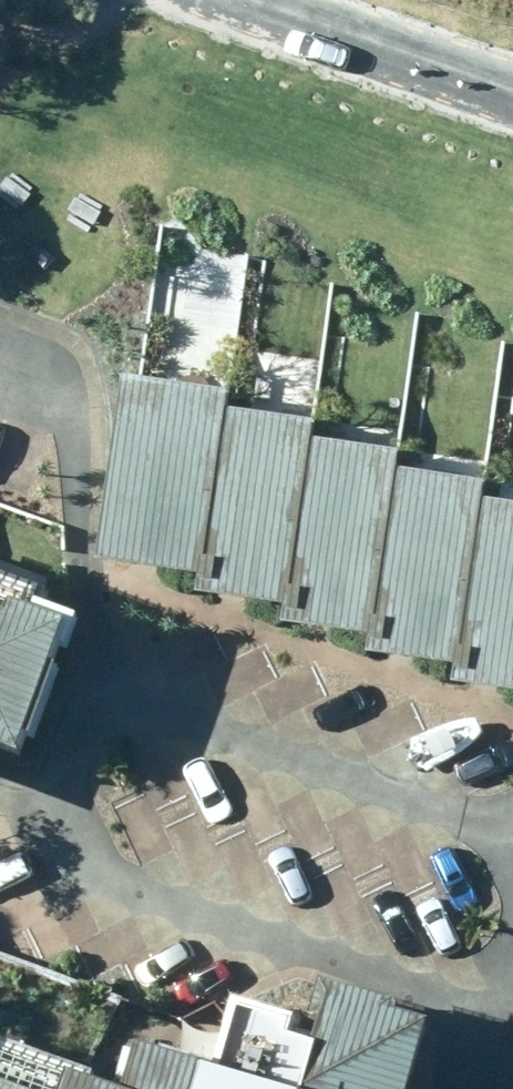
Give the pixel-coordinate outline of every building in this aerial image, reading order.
[(202,599),(223,435),(225,417),(126,405),(102,587),(202,599)] [(289,632),(309,463),(311,447),(223,435),(202,599),(199,620),(289,632)] [(376,658),(397,493),(399,475),(309,463),(289,632),(286,647),(376,658)] [(459,691),(479,524),(483,503),(397,493),(376,658),(373,681),(459,691)] [(459,691),(456,709),(512,717),(512,529),(479,524),(459,691)] [(19,765),(65,635),(9,615),(5,627),(0,625),(0,758),(19,765)] [(437,1040),(399,1029),(402,1021),(327,998),(311,1049),(250,1031),(232,1088),(422,1088),(437,1040)] [(88,1088),(0,1061),(0,1088),(87,1088),(88,1088)] [(150,1067),(143,1088),(223,1088),(150,1067)]
